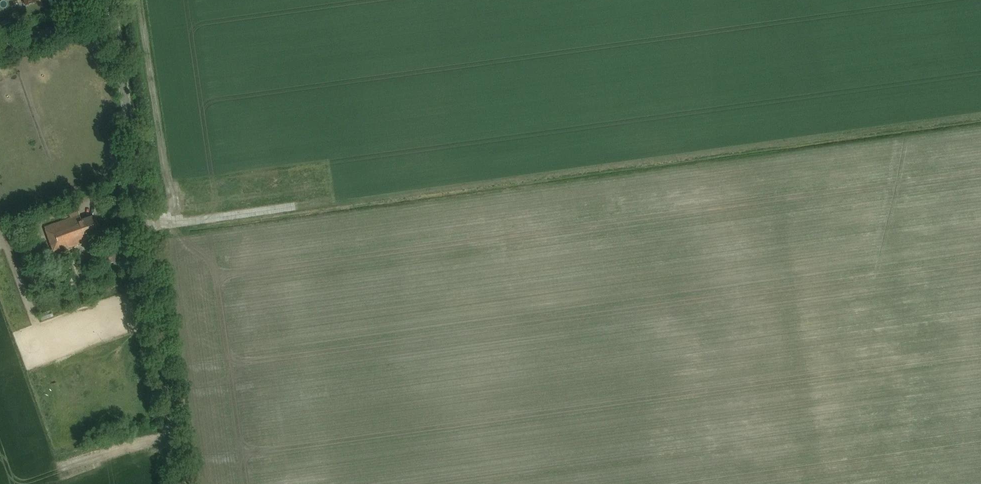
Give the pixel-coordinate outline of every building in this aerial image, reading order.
[(87,237),(98,233),(92,217),(81,221),(79,215),(44,228),(53,254),(82,244),(81,242),(88,240),(87,237)] [(110,253),(104,255),(98,257),(102,267),(107,265),(113,263),(115,266),(121,264),(116,251),(110,253)] [(42,313),(43,319),(55,317),(54,310),(42,313)]
